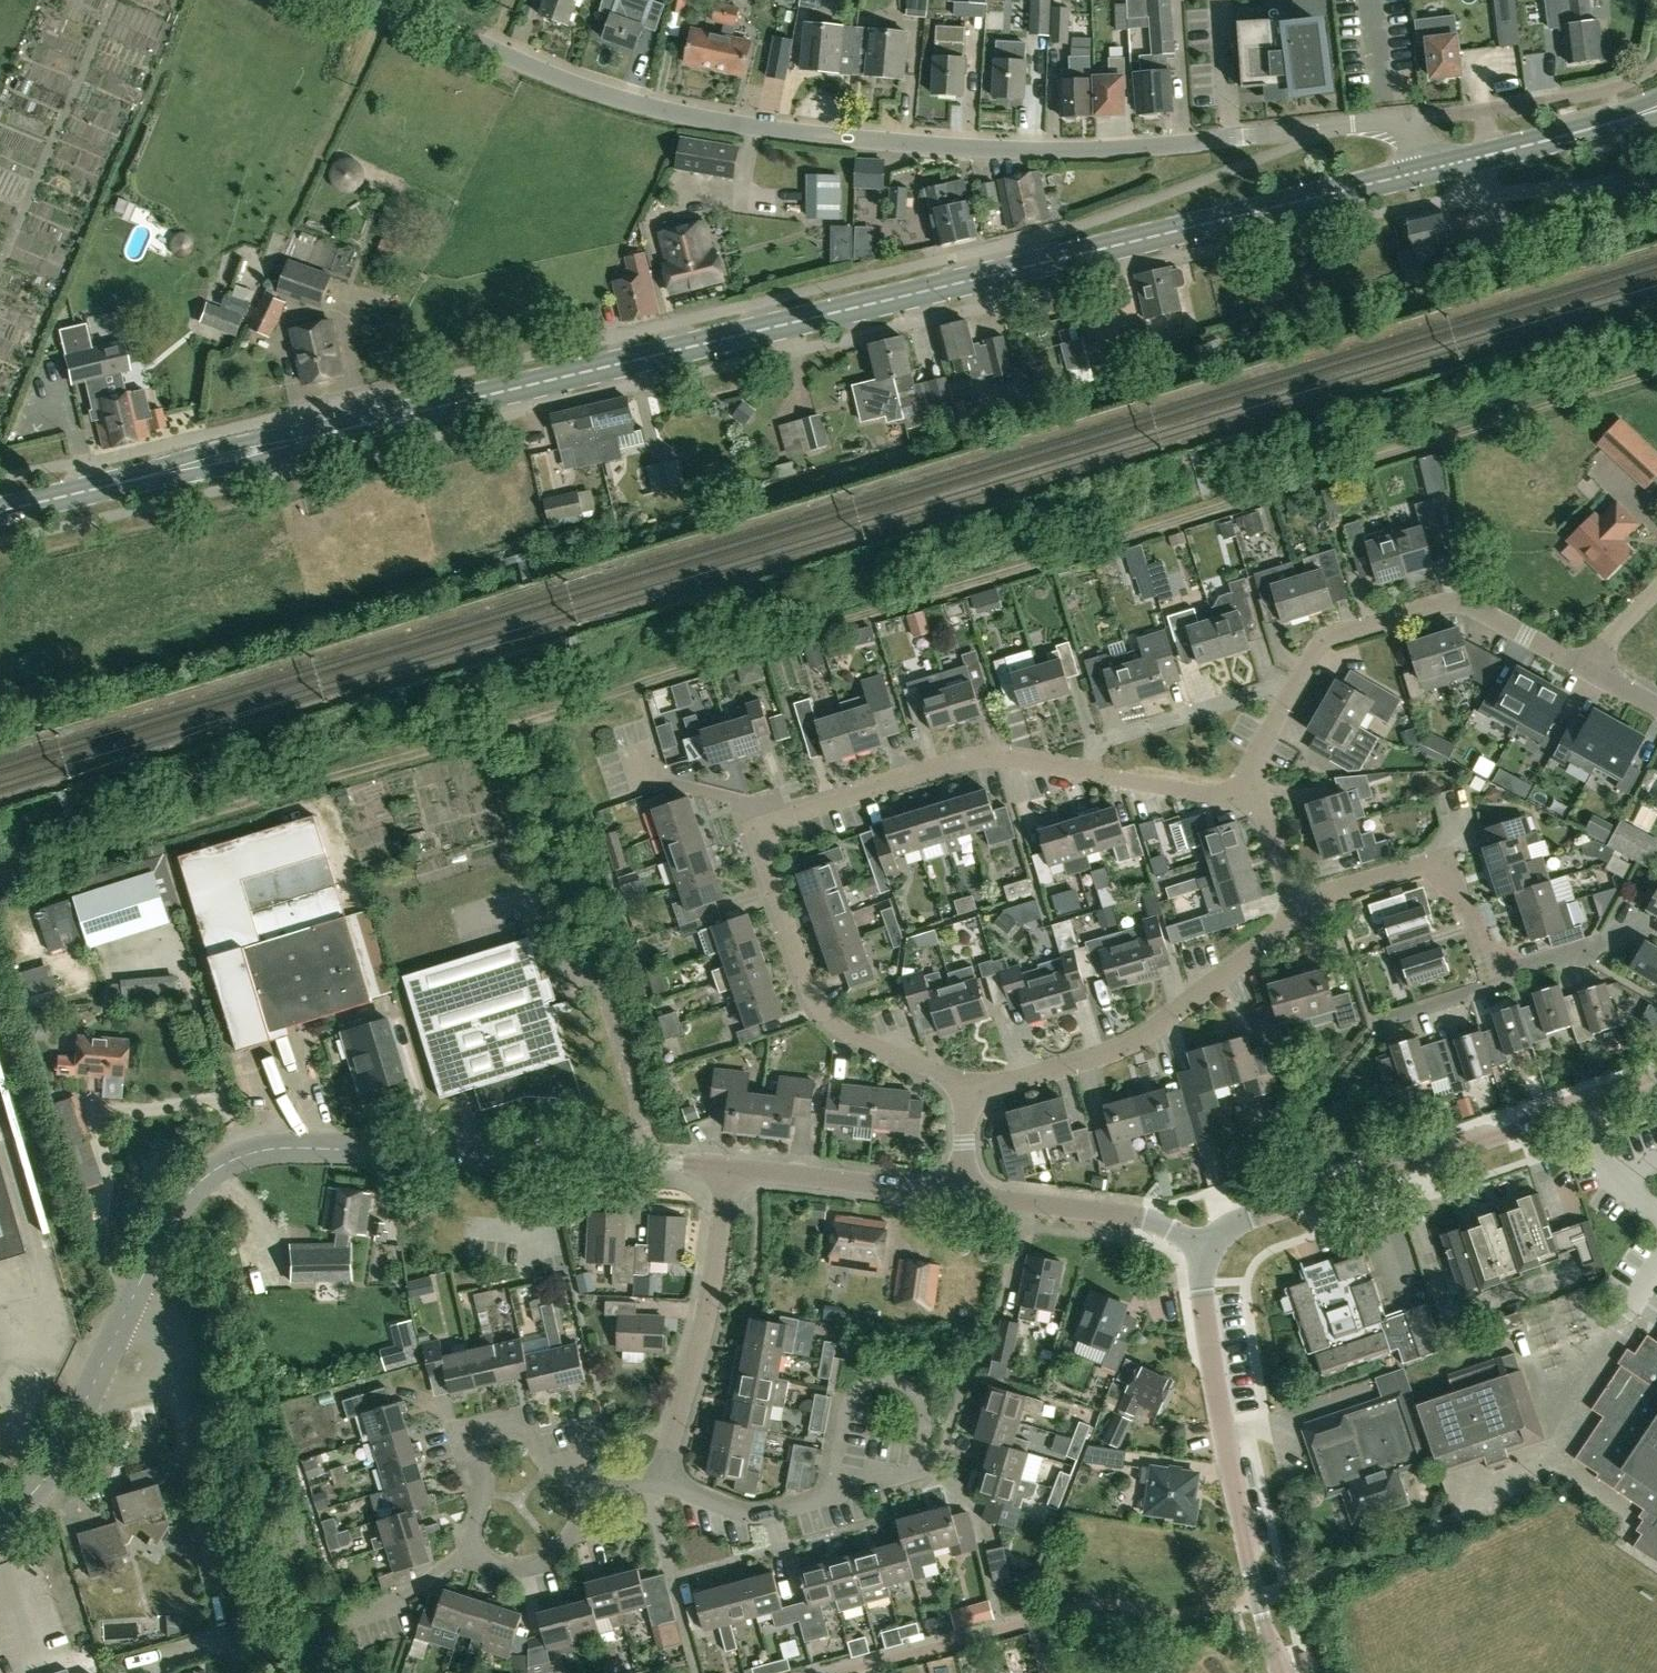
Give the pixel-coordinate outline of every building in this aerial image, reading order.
[(568,26),(577,0),(546,0),(540,16),(568,26)] [(644,27),(656,32),(666,5),(653,0),(652,0),(650,5),(635,0),(603,0),(600,11),(612,16),(604,38),(636,50),(644,27)] [(669,11),(684,14),(687,0),(671,0),(669,11)] [(819,0),(799,0),(798,6),(817,9),(819,0)] [(927,18),(928,0),(908,0),(906,16),(927,18)] [(1032,34),(1049,35),(1050,0),(1033,0),(1032,34)] [(1128,19),(1149,18),(1152,55),(1176,54),(1172,0),(1126,0),(1128,19)] [(1495,1),(1501,46),(1519,44),(1519,45),(1520,45),(1515,0),(1506,0),(1495,1)] [(1550,28),(1564,26),(1569,63),(1604,59),(1599,20),(1592,21),(1589,0),(1546,0),(1550,28)] [(712,21),(725,24),(729,4),(716,1),(712,21)] [(729,4),(725,24),(736,27),(740,7),(729,4)] [(1069,44),(1071,7),(1054,6),(1052,43),(1069,44)] [(1454,16),(1416,20),(1418,42),(1427,41),(1432,78),(1434,78),(1438,80),(1444,80),(1447,77),(1460,75),(1457,51),(1459,50),(1458,36),(1457,36),(1454,16)] [(1244,90),(1264,88),(1265,101),(1300,97),(1300,94),(1330,91),(1322,25),(1291,29),(1290,21),(1240,24),(1244,90)] [(803,67),(852,72),(856,31),(807,26),(803,67)] [(935,57),(933,94),(963,95),(965,59),(966,43),(967,28),(937,26),(936,41),(935,57)] [(715,69),(722,36),(692,29),(685,63),(715,69)] [(906,36),(856,31),(852,72),(902,77),(906,36)] [(792,38),(775,34),(766,74),(784,77),(792,38)] [(715,69),(743,76),(751,42),(722,36),(715,69)] [(996,60),(994,96),(1024,98),(1026,62),(1026,61),(1025,61),(1026,46),(1013,45),(997,44),(996,60)] [(1140,113),(1141,113),(1141,116),(1158,115),(1158,112),(1171,111),(1167,62),(1176,62),(1176,54),(1152,55),(1140,56),(1142,74),(1137,75),(1140,113)] [(1076,119),(1079,116),(1092,116),(1090,57),(1070,58),(1070,70),(1063,70),(1063,80),(1061,80),(1062,117),(1065,117),(1067,120),(1076,119)] [(1097,115),(1099,115),(1101,118),(1110,118),(1112,115),(1124,114),(1123,77),(1125,76),(1124,58),(1110,59),(1111,77),(1095,78),(1097,115)] [(676,169),(733,178),(738,148),(681,138),(676,169)] [(885,158),(856,157),(855,187),(884,188),(885,158)] [(332,172),(332,176),(332,179),(333,183),(335,186),(338,188),(341,190),(344,191),(347,192),(351,191),(354,190),(357,188),(360,186),(361,183),(363,179),(363,176),(363,172),(361,169),(360,166),(357,164),(354,162),(351,161),(347,160),(344,161),(341,162),(338,164),(335,166),(333,169),(332,172)] [(1008,229),(1049,220),(1039,171),(997,181),(1008,229)] [(841,219),(842,175),(806,175),(806,218),(841,219)] [(964,180),(925,190),(938,246),(977,236),(964,180)] [(995,181),(977,185),(982,209),(1000,206),(995,181)] [(909,188),(890,187),(888,219),(906,220),(909,188)] [(1445,230),(1441,210),(1408,218),(1415,249),(1401,252),(1408,285),(1427,280),(1423,262),(1436,259),(1433,249),(1449,246),(1448,244),(1454,242),(1451,229),(1445,230)] [(708,221),(657,235),(671,293),(723,280),(708,221)] [(315,236),(302,231),(299,239),(312,244),(315,236)] [(169,239),(169,243),(169,246),(171,249),(173,251),(176,253),(179,253),(183,253),(186,251),(188,249),(190,246),(190,243),(190,239),(188,236),(186,234),(183,232),(179,232),(176,232),(173,234),(171,236),(169,239)] [(1459,243),(1464,265),(1508,256),(1503,234),(1459,243)] [(396,242),(381,238),(377,251),(392,255),(396,242)] [(644,254),(627,258),(632,278),(614,282),(624,321),(659,312),(644,254)] [(288,258),(276,292),(320,307),(332,273),(288,258)] [(1182,311),(1176,287),(1183,285),(1184,283),(1182,271),(1179,269),(1173,271),(1172,267),(1136,275),(1146,319),(1182,311)] [(266,293),(249,328),(269,337),(286,303),(271,296),(276,286),(270,283),(266,293)] [(251,303),(225,294),(221,306),(247,315),(251,303)] [(206,303),(199,323),(237,336),(244,316),(206,303)] [(343,375),(331,321),(292,330),(304,384),(343,375)] [(967,321),(938,328),(946,361),(954,359),(957,373),(969,370),(971,369),(972,371),(991,367),(986,346),(981,347),(980,344),(973,345),(967,321)] [(1082,338),(1090,366),(1108,362),(1106,357),(1153,345),(1147,321),(1082,338)] [(101,376),(128,369),(122,343),(91,350),(84,324),(59,331),(72,383),(88,379),(101,376)] [(1003,336),(985,341),(986,346),(991,367),(994,378),(1013,373),(1003,336)] [(888,422),(889,421),(920,414),(916,395),(915,395),(914,389),(915,389),(907,355),(910,351),(907,342),(904,340),(903,337),(870,345),(878,381),(854,386),(862,421),(887,416),(888,422)] [(141,420),(148,418),(151,430),(164,427),(159,408),(149,411),(144,388),(107,397),(101,376),(88,379),(93,401),(92,401),(103,448),(145,438),(141,420)] [(929,382),(935,408),(952,404),(946,378),(929,382)] [(975,395),(971,380),(950,385),(953,400),(975,395)] [(589,406),(602,462),(622,458),(617,436),(635,432),(627,398),(589,406)] [(578,468),(602,462),(589,406),(552,415),(560,450),(573,447),(578,468)] [(810,450),(827,446),(819,416),(802,420),(810,450)] [(1621,420),(1599,444),(1646,487),(1656,475),(1656,453),(1621,420)] [(667,461),(674,486),(688,482),(680,457),(667,461)] [(647,466),(653,493),(669,489),(663,462),(647,466)] [(578,491),(544,499),(549,522),(584,513),(578,491)] [(1407,575),(1432,568),(1423,539),(1440,534),(1430,500),(1415,505),(1422,527),(1394,535),(1407,575)] [(1569,540),(1571,543),(1561,552),(1577,568),(1587,558),(1606,578),(1632,552),(1620,541),(1637,524),(1617,503),(1600,520),(1595,515),(1569,540)] [(1230,521),(1220,524),(1224,537),(1234,535),(1230,521)] [(1381,583),(1407,575),(1394,535),(1392,527),(1365,535),(1360,521),(1347,525),(1355,555),(1371,550),(1381,583)] [(1182,532),(1170,536),(1173,545),(1185,542),(1182,532)] [(1308,615),(1334,607),(1326,581),(1343,575),(1334,549),(1303,559),(1307,573),(1297,577),(1308,615)] [(1132,579),(1136,578),(1150,573),(1147,564),(1144,554),(1126,560),(1132,579)] [(1283,623),(1308,615),(1297,577),(1293,563),(1254,575),(1262,600),(1275,596),(1283,623)] [(1191,576),(1175,578),(1178,594),(1193,591),(1191,576)] [(1214,619),(1213,620),(1224,658),(1250,650),(1242,624),(1258,619),(1246,580),(1229,585),(1232,592),(1219,596),(1213,607),(1210,608),(1214,619)] [(1224,658),(1213,620),(1199,624),(1195,610),(1169,618),(1177,643),(1192,639),(1200,665),(1224,658)] [(1459,628),(1434,636),(1448,681),(1449,681),(1473,673),(1475,680),(1487,686),(1502,659),(1482,648),(1480,652),(1464,644),(1459,628)] [(1141,649),(1128,653),(1127,653),(1130,664),(1142,700),(1167,693),(1165,685),(1181,680),(1166,631),(1138,639),(1141,649)] [(862,651),(885,645),(882,635),(859,641),(862,651)] [(1448,681),(1434,636),(1408,644),(1417,670),(1404,674),(1412,699),(1425,695),(1424,692),(1450,683),(1449,681),(1448,681)] [(1058,651),(1048,654),(1050,662),(1036,666),(1046,701),(1071,693),(1067,679),(1079,675),(1069,643),(1057,646),(1058,651)] [(1021,708),(1046,701),(1036,666),(1033,658),(1031,650),(994,662),(1005,698),(1017,694),(1021,708)] [(1142,700),(1130,664),(1127,653),(1113,657),(1107,654),(1085,661),(1093,686),(1108,682),(1116,708),(1142,700)] [(972,681),(984,678),(977,654),(964,658),(966,665),(941,673),(956,723),(982,715),(972,681)] [(1492,716),(1516,729),(1542,681),(1517,668),(1503,694),(1491,688),(1478,712),(1490,718),(1492,716)] [(931,730),(956,723),(941,673),(907,683),(908,688),(904,689),(914,722),(928,718),(931,730)] [(864,682),(869,697),(841,706),(844,714),(856,753),(883,745),(881,737),(898,732),(882,677),(864,682)] [(1540,745),(1552,751),(1565,728),(1553,721),(1567,695),(1542,681),(1516,729),(1541,742),(1540,745)] [(1380,738),(1359,726),(1367,712),(1388,723),(1402,700),(1374,684),(1365,699),(1336,682),(1321,706),(1375,737),(1376,737),(1379,739),(1380,738)] [(820,732),(828,761),(856,753),(844,714),(817,722),(810,699),(795,704),(805,737),(820,732)] [(741,719),(727,724),(736,757),(762,750),(758,737),(771,733),(761,701),(737,708),(741,719)] [(1370,746),(1375,737),(1321,706),(1309,728),(1339,745),(1330,760),(1349,771),(1361,770),(1372,752),(1365,748),(1368,744),(1370,746)] [(1568,730),(1555,754),(1567,760),(1573,749),(1597,762),(1598,762),(1619,724),(1595,710),(1587,725),(1575,718),(1568,730)] [(736,757),(727,724),(724,715),(700,722),(697,714),(684,718),(691,739),(686,741),(691,760),(708,755),(711,765),(736,757)] [(1597,762),(1595,766),(1620,780),(1616,787),(1628,794),(1641,770),(1629,764),(1644,737),(1619,724),(1598,762),(1597,762)] [(1316,832),(1356,819),(1365,816),(1360,801),(1373,797),(1367,775),(1335,778),(1340,797),(1308,807),(1316,832)] [(1476,776),(1470,786),(1480,792),(1485,782),(1476,776)] [(1520,779),(1514,791),(1525,797),(1532,786),(1520,779)] [(1017,838),(1007,807),(993,811),(987,790),(971,795),(969,790),(959,793),(971,833),(985,828),(990,846),(1017,838)] [(935,806),(946,840),(950,854),(962,850),(958,837),(971,833),(959,793),(949,796),(951,802),(935,806)] [(653,810),(661,835),(698,823),(689,797),(653,810)] [(918,805),(908,808),(920,848),(946,840),(935,806),(920,811),(918,805)] [(1088,809),(1101,852),(1127,844),(1131,858),(1144,854),(1134,823),(1122,827),(1116,807),(1099,812),(1098,806),(1088,809)] [(895,856),(920,848),(908,808),(898,812),(900,817),(883,822),(890,843),(878,846),(881,855),(880,855),(886,873),(887,878),(901,873),(895,856)] [(1077,812),(1079,818),(1065,823),(1080,872),(1092,869),(1088,856),(1101,852),(1088,809),(1077,812)] [(1206,813),(1180,821),(1170,824),(1178,852),(1204,844),(1209,858),(1245,847),(1237,821),(1211,830),(1206,813)] [(292,1036),(289,1027),(373,1002),(372,998),(393,992),(368,911),(346,917),(315,816),(180,858),(239,1052),(292,1036)] [(1492,873),(1533,860),(1528,845),(1541,842),(1537,830),(1530,833),(1525,816),(1493,826),(1498,843),(1484,848),(1492,873)] [(1608,842),(1648,864),(1656,848),(1656,835),(1623,816),(1608,842)] [(1361,835),(1356,819),(1316,832),(1323,858),(1356,847),(1361,864),(1391,855),(1387,840),(1376,843),(1373,831),(1361,835)] [(1065,823),(1048,828),(1047,822),(1036,825),(1044,852),(1032,856),(1041,886),(1054,882),(1050,868),(1063,864),(1067,876),(1080,872),(1065,823)] [(706,847),(698,823),(661,835),(670,860),(706,847)] [(610,853),(621,849),(616,832),(604,835),(610,853)] [(715,873),(706,847),(670,860),(679,886),(715,873)] [(798,874),(807,901),(843,888),(834,863),(845,860),(840,847),(814,856),(818,867),(798,874)] [(1245,847),(1209,858),(1214,874),(1197,880),(1200,889),(1202,889),(1253,872),(1245,847)] [(621,849),(610,853),(615,870),(626,867),(621,849)] [(1615,873),(1622,859),(1613,854),(1606,869),(1615,873)] [(875,876),(886,873),(880,855),(869,859),(875,876)] [(1161,857),(1151,860),(1155,874),(1171,869),(1168,860),(1167,858),(1165,856),(1161,857)] [(1492,873),(1500,898),(1517,892),(1516,892),(1535,886),(1535,885),(1550,880),(1543,857),(1533,860),(1492,873)] [(1631,863),(1622,859),(1615,873),(1624,878),(1631,863)] [(91,947),(171,922),(155,872),(75,896),(91,947)] [(1253,872),(1202,889),(1209,914),(1200,917),(1206,934),(1240,923),(1235,906),(1261,898),(1253,872)] [(695,909),(724,899),(715,873),(679,886),(684,900),(673,904),(681,926),(698,920),(699,919),(695,909)] [(892,890),(887,878),(886,873),(875,876),(881,894),(892,890)] [(1008,900),(1032,893),(1027,878),(1003,886),(1008,900)] [(1558,905),(1550,880),(1535,885),(1535,886),(1516,892),(1517,892),(1524,916),(1558,905)] [(626,904),(637,900),(631,882),(620,886),(626,904)] [(1653,883),(1645,897),(1649,906),(1647,909),(1656,915),(1656,886),(1653,883)] [(1103,908),(1118,904),(1112,885),(1098,889),(1103,908)] [(816,926),(852,913),(843,888),(807,901),(816,926)] [(1422,936),(1433,933),(1424,906),(1409,911),(1404,894),(1369,905),(1375,922),(1384,919),(1392,945),(1422,936)] [(973,895),(964,897),(968,912),(977,909),(973,895)] [(968,912),(964,897),(954,900),(959,915),(968,912)] [(626,904),(631,920),(642,917),(637,900),(626,904)] [(1567,902),(1558,905),(1524,916),(1532,941),(1548,936),(1552,948),(1585,937),(1581,925),(1575,927),(1567,902)] [(887,928),(898,924),(899,924),(893,907),(881,911),(887,928)] [(721,952),(757,940),(748,914),(723,923),(719,912),(699,919),(698,920),(702,930),(698,931),(707,957),(721,952)] [(824,950),(860,938),(852,913),(816,926),(824,950)] [(1055,920),(1062,944),(1082,938),(1075,914),(1055,920)] [(1145,926),(1121,933),(1136,983),(1160,975),(1156,960),(1169,956),(1158,916),(1143,920),(1145,926)] [(899,924),(898,924),(887,928),(894,949),(901,947),(902,934),(899,924)] [(1112,990),(1136,983),(1121,933),(1097,940),(1098,943),(1106,973),(1112,990)] [(1406,988),(1451,974),(1442,947),(1427,952),(1422,936),(1392,945),(1387,946),(1393,963),(1394,963),(1401,985),(1406,988)] [(567,1059),(540,972),(537,973),(527,938),(404,976),(441,1098),(479,1086),(485,1105),(535,1090),(536,1092),(577,1095),(578,1095),(567,1059)] [(860,938),(824,950),(833,976),(869,964),(860,938)] [(712,971),(716,982),(766,965),(757,940),(721,952),(726,966),(712,971)] [(1098,943),(1075,950),(1084,979),(1106,973),(1098,943)] [(1645,943),(1643,947),(1638,944),(1629,960),(1634,963),(1631,967),(1656,982),(1656,950),(1645,943)] [(1062,959),(1039,965),(1053,1017),(1078,1010),(1074,995),(1086,991),(1083,979),(1084,979),(1075,950),(1061,954),(1062,959)] [(649,977),(660,973),(655,956),(644,959),(649,977)] [(775,990),(766,965),(716,982),(720,993),(734,988),(739,1003),(775,990)] [(1020,965),(1000,971),(1009,1001),(1021,997),(1029,1024),(1053,1017),(1039,965),(1038,965),(1039,968),(1022,973),(1020,965)] [(948,973),(952,986),(962,1024),(987,1017),(972,966),(948,973)] [(1325,970),(1297,977),(1308,1018),(1336,1011),(1340,1027),(1357,1023),(1349,992),(1332,997),(1325,970)] [(1009,1001),(1000,971),(986,975),(995,1005),(1009,1001)] [(660,973),(649,977),(655,994),(666,990),(660,973)] [(956,1026),(962,1024),(952,986),(945,988),(942,976),(926,981),(924,975),(905,981),(913,1010),(932,1004),(940,1031),(941,1034),(943,1036),(956,1032),(957,1029),(956,1026)] [(1293,1042),(1298,1041),(1293,1022),(1308,1018),(1297,977),(1270,985),(1277,1012),(1259,1017),(1268,1049),(1274,1048),(1278,1063),(1297,1058),(1293,1042)] [(1563,998),(1572,1026),(1578,1043),(1594,1038),(1593,1033),(1619,1025),(1605,983),(1579,991),(1579,993),(1563,998)] [(1520,1008),(1531,1043),(1548,1038),(1546,1034),(1572,1026),(1563,998),(1559,984),(1532,992),(1536,1003),(1520,1008)] [(775,990),(739,1003),(747,1028),(783,1016),(775,990)] [(1481,1033),(1493,1068),(1509,1062),(1507,1055),(1532,1046),(1531,1043),(1520,1008),(1519,1004),(1492,1013),(1497,1028),(1481,1033)] [(662,1029),(679,1023),(676,1012),(659,1017),(662,1029)] [(347,1035),(364,1089),(404,1077),(388,1022),(347,1035)] [(679,1023),(662,1029),(665,1039),(682,1034),(679,1023)] [(1448,1077),(1454,1094),(1471,1088),(1468,1081),(1494,1073),(1493,1068),(1481,1033),(1481,1031),(1454,1039),(1459,1054),(1443,1059),(1448,1077)] [(1443,1059),(1438,1042),(1437,1041),(1420,1047),(1417,1037),(1404,1041),(1402,1035),(1389,1039),(1393,1052),(1377,1057),(1384,1079),(1400,1074),(1404,1088),(1430,1079),(1431,1082),(1448,1077),(1443,1059)] [(58,1055),(56,1075),(100,1078),(100,1075),(125,1077),(128,1040),(77,1036),(75,1057),(58,1055)] [(1246,1038),(1218,1045),(1229,1085),(1244,1081),(1248,1097),(1278,1089),(1270,1059),(1267,1047),(1250,1051),(1246,1038)] [(1197,1079),(1180,1083),(1181,1087),(1186,1106),(1188,1114),(1208,1109),(1219,1106),(1214,1089),(1229,1085),(1218,1045),(1217,1046),(1211,1042),(1197,1046),(1193,1052),(1190,1053),(1195,1070),(1197,1079)] [(757,1133),(762,1096),(747,1094),(750,1074),(716,1070),(712,1106),(729,1108),(726,1129),(757,1133)] [(778,1098),(762,1096),(757,1133),(790,1137),(793,1116),(810,1118),(814,1081),(781,1077),(778,1098)] [(829,1092),(825,1126),(839,1128),(840,1124),(873,1128),(877,1089),(843,1085),(842,1093),(829,1092)] [(1167,1089),(1136,1097),(1146,1133),(1160,1130),(1165,1150),(1196,1142),(1188,1114),(1186,1106),(1181,1087),(1167,1091),(1167,1089)] [(877,1089),(873,1128),(906,1131),(906,1134),(919,1136),(923,1101),(911,1100),(912,1092),(877,1089)] [(78,1096),(49,1105),(54,1123),(60,1121),(69,1147),(92,1140),(78,1096)] [(1112,1126),(1098,1130),(1108,1166),(1135,1158),(1130,1138),(1146,1133),(1136,1097),(1107,1105),(1112,1126)] [(1036,1106),(1047,1146),(1062,1142),(1066,1154),(1077,1151),(1080,1161),(1096,1157),(1088,1129),(1073,1133),(1063,1098),(1036,1106)] [(1047,1146),(1036,1106),(1008,1114),(1017,1147),(1002,1151),(1010,1180),(1027,1183),(1023,1166),(1034,1163),(1031,1151),(1047,1146)] [(1284,1112),(1272,1115),(1275,1128),(1288,1125),(1284,1112)] [(103,1181),(90,1141),(70,1147),(83,1187),(103,1181)] [(24,1253),(0,1171),(0,1260),(24,1253)] [(350,1232),(365,1235),(371,1194),(330,1188),(324,1229),(340,1231),(338,1243),(292,1245),(293,1281),(318,1280),(318,1276),(353,1275),(352,1243),(349,1243),(350,1232)] [(1544,1208),(1539,1193),(1498,1207),(1499,1211),(1459,1224),(1460,1228),(1440,1235),(1463,1301),(1484,1294),(1482,1290),(1522,1276),(1521,1272),(1561,1259),(1544,1208)] [(808,1216),(824,1217),(825,1203),(810,1201),(808,1216)] [(589,1262),(613,1263),(612,1282),(635,1283),(636,1275),(637,1246),(623,1245),(625,1215),(592,1213),(589,1262)] [(888,1223),(836,1215),(829,1265),(881,1272),(888,1223)] [(652,1216),(650,1244),(637,1244),(637,1246),(636,1275),(649,1276),(650,1261),(683,1263),(685,1218),(652,1216)] [(1589,1219),(1570,1226),(1585,1272),(1604,1266),(1589,1219)] [(375,1222),(374,1235),(383,1236),(385,1223),(375,1222)] [(1369,1272),(1362,1251),(1303,1271),(1306,1282),(1286,1289),(1288,1296),(1281,1299),(1286,1314),(1293,1311),(1307,1353),(1315,1350),(1324,1377),(1399,1351),(1403,1365),(1444,1351),(1428,1304),(1406,1312),(1406,1314),(1388,1320),(1387,1317),(1386,1318),(1373,1279),(1367,1280),(1365,1273),(1369,1272)] [(1029,1256),(1019,1304),(1022,1304),(1019,1319),(1036,1323),(1039,1308),(1053,1311),(1063,1263),(1029,1256)] [(929,1307),(935,1266),(904,1262),(899,1303),(929,1307)] [(411,1294),(421,1292),(418,1281),(408,1283),(411,1294)] [(493,1290),(482,1292),(485,1306),(496,1304),(493,1290)] [(482,1292),(474,1294),(477,1308),(485,1306),(482,1292)] [(1108,1351),(1102,1366),(1117,1372),(1129,1343),(1114,1337),(1127,1305),(1093,1292),(1075,1337),(1108,1351)] [(544,1320),(551,1350),(561,1391),(571,1389),(570,1383),(586,1379),(578,1344),(563,1347),(553,1303),(541,1306),(544,1320)] [(608,1303),(607,1316),(620,1317),(619,1349),(624,1349),(623,1359),(626,1363),(641,1363),(644,1360),(645,1350),(663,1351),(664,1319),(635,1318),(636,1304),(608,1303)] [(544,1320),(541,1306),(531,1308),(535,1322),(544,1320)] [(1495,1334),(1526,1324),(1521,1311),(1491,1321),(1495,1334)] [(752,1318),(747,1345),(783,1352),(794,1354),(798,1331),(800,1320),(782,1317),(780,1323),(752,1318)] [(1019,1324),(1002,1320),(994,1359),(1011,1363),(1019,1324)] [(411,1321),(393,1325),(399,1347),(405,1346),(410,1363),(422,1359),(411,1321)] [(1645,1332),(1623,1365),(1622,1364),(1592,1409),(1604,1416),(1576,1458),(1598,1473),(1596,1477),(1644,1509),(1639,1516),(1643,1519),(1637,1529),(1642,1533),(1634,1546),(1656,1561),(1656,1340),(1645,1332)] [(485,1348),(469,1352),(476,1384),(492,1380),(494,1386),(504,1384),(495,1345),(492,1334),(482,1336),(485,1348)] [(476,1384),(469,1352),(454,1355),(451,1344),(441,1347),(439,1338),(422,1342),(430,1375),(445,1371),(451,1396),(462,1394),(461,1388),(476,1384)] [(522,1339),(495,1345),(504,1384),(514,1381),(513,1376),(528,1372),(529,1372),(525,1356),(526,1356),(522,1339)] [(822,1359),(834,1361),(837,1342),(825,1340),(822,1359)] [(737,1356),(735,1370),(742,1371),(778,1378),(783,1352),(747,1345),(745,1351),(744,1351),(737,1356)] [(551,1350),(526,1356),(525,1356),(529,1372),(528,1372),(533,1392),(549,1388),(551,1394),(561,1391),(551,1350)] [(1520,1369),(1515,1353),(1502,1357),(1502,1358),(1507,1374),(1520,1369)] [(1454,1392),(1417,1405),(1440,1474),(1485,1459),(1488,1468),(1510,1461),(1506,1451),(1544,1439),(1521,1369),(1520,1369),(1507,1374),(1502,1358),(1502,1357),(1448,1375),(1454,1392)] [(819,1376),(831,1379),(834,1361),(822,1359),(819,1376)] [(1141,1419),(1146,1407),(1159,1413),(1174,1380),(1139,1364),(1119,1408),(1141,1419)] [(735,1370),(732,1384),(736,1391),(738,1391),(737,1398),(773,1405),(784,1407),(785,1403),(786,1403),(790,1380),(778,1378),(742,1371),(735,1370)] [(1044,1401),(1027,1396),(991,1385),(983,1411),(1020,1422),(1024,1408),(1041,1413),(1044,1401)] [(371,1438),(407,1427),(402,1413),(408,1411),(405,1400),(390,1404),(385,1388),(342,1401),(348,1419),(364,1414),(371,1438)] [(1343,1491),(1353,1521),(1407,1502),(1397,1472),(1426,1462),(1402,1392),(1308,1424),(1314,1443),(1310,1444),(1328,1496),(1343,1491)] [(812,1412),(829,1415),(832,1396),(815,1393),(812,1412)] [(727,1409),(725,1421),(732,1422),(732,1423),(755,1428),(755,1429),(768,1431),(780,1434),(783,1422),(770,1420),(773,1405),(737,1398),(735,1404),(734,1404),(727,1409)] [(1020,1422),(983,1411),(975,1438),(993,1443),(993,1442),(1012,1448),(1012,1447),(1027,1451),(1030,1441),(1015,1437),(1020,1422)] [(826,1432),(829,1415),(812,1412),(809,1430),(826,1432)] [(1116,1412),(1103,1440),(1119,1448),(1132,1420),(1116,1412)] [(711,1422),(710,1431),(715,1436),(713,1448),(750,1455),(755,1429),(755,1428),(732,1423),(732,1422),(725,1421),(719,1420),(711,1422)] [(1080,1420),(1073,1438),(1084,1442),(1091,1425),(1080,1420)] [(371,1438),(379,1464),(420,1451),(417,1441),(411,1443),(407,1427),(371,1438)] [(1084,1442),(1073,1438),(1067,1455),(1078,1459),(1084,1442)] [(993,1442),(993,1443),(985,1468),(1021,1479),(1029,1452),(1027,1451),(1012,1447),(1012,1448),(993,1442)] [(803,1465),(815,1467),(818,1447),(794,1443),(791,1462),(803,1465)] [(1127,1450),(1095,1445),(1089,1445),(1082,1462),(1124,1467),(1127,1450)] [(713,1448),(708,1474),(736,1480),(735,1490),(756,1494),(760,1472),(747,1469),(750,1455),(713,1448)] [(379,1464),(387,1489),(422,1478),(418,1463),(423,1461),(420,1451),(379,1464)] [(1036,1476),(1055,1481),(1061,1461),(1042,1457),(1036,1476)] [(127,1553),(124,1545),(128,1543),(132,1535),(151,1546),(152,1543),(156,1545),(168,1524),(164,1512),(165,1511),(157,1485),(163,1483),(157,1465),(128,1474),(133,1490),(115,1496),(119,1509),(112,1511),(116,1522),(76,1534),(86,1566),(127,1553)] [(333,1478),(347,1474),(344,1465),(330,1469),(333,1478)] [(815,1467),(803,1465),(798,1489),(811,1487),(815,1467)] [(1195,1523),(1199,1499),(1195,1499),(1198,1474),(1143,1466),(1140,1483),(1150,1484),(1146,1512),(1176,1517),(1175,1520),(1195,1523)] [(1014,1528),(1023,1498),(1026,1499),(1034,1495),(1037,1485),(1038,1484),(1021,1479),(985,1468),(977,1494),(988,1498),(982,1519),(1014,1528)] [(1053,1488),(1064,1492),(1071,1475),(1059,1471),(1053,1488)] [(350,1483),(347,1474),(333,1478),(336,1487),(350,1483)] [(379,1520),(396,1515),(396,1516),(417,1509),(418,1510),(436,1504),(433,1493),(427,1495),(422,1478),(387,1489),(392,1505),(376,1510),(379,1519),(379,1520)] [(1047,1505),(1058,1509),(1064,1492),(1053,1488),(1047,1505)] [(950,1506),(923,1513),(933,1550),(950,1545),(952,1555),(977,1548),(968,1512),(953,1516),(950,1506)] [(415,1511),(418,1510),(417,1509),(396,1516),(396,1515),(379,1520),(383,1535),(372,1538),(375,1550),(387,1546),(428,1534),(425,1524),(419,1526),(415,1511)] [(933,1550),(923,1513),(897,1520),(903,1541),(907,1557),(913,1578),(914,1580),(924,1577),(921,1566),(936,1562),(932,1550),(933,1550)] [(320,1522),(325,1537),(336,1534),(338,1533),(334,1518),(320,1522)] [(288,1527),(292,1548),(304,1546),(301,1526),(288,1527)] [(325,1537),(329,1552),(340,1549),(336,1534),(325,1537)] [(431,1544),(428,1534),(387,1546),(395,1572),(430,1562),(425,1546),(431,1544)] [(903,1541),(878,1548),(888,1585),(913,1578),(907,1557),(903,1541)] [(1011,1574),(1004,1545),(987,1549),(994,1579),(1011,1574)] [(891,1597),(888,1585),(878,1548),(852,1555),(865,1604),(891,1597)] [(865,1604),(852,1555),(826,1562),(836,1599),(840,1611),(865,1604)] [(836,1599),(826,1562),(800,1570),(808,1599),(795,1603),(800,1621),(805,1642),(830,1635),(821,1604),(836,1599)] [(621,1568),(611,1571),(626,1623),(636,1620),(633,1609),(648,1605),(639,1570),(622,1574),(621,1568)] [(602,1579),(586,1584),(590,1600),(596,1618),(597,1618),(611,1615),(614,1626),(626,1623),(611,1571),(600,1574),(602,1579)] [(774,1572),(746,1580),(756,1616),(772,1612),(776,1627),(800,1621),(795,1603),(783,1606),(774,1572)] [(382,1589),(392,1586),(389,1574),(378,1577),(382,1589)] [(787,1583),(792,1600),(806,1596),(800,1579),(787,1583)] [(730,1623),(756,1616),(746,1580),(720,1586),(730,1623)] [(425,1611),(416,1636),(429,1640),(434,1624),(460,1632),(471,1598),(455,1593),(457,1587),(447,1584),(445,1590),(437,1615),(425,1611)] [(720,1586),(695,1593),(704,1630),(719,1626),(725,1652),(737,1649),(730,1623),(720,1586)] [(471,1598),(460,1632),(474,1637),(470,1649),(481,1653),(483,1647),(485,1641),(496,1606),(498,1601),(488,1597),(486,1603),(471,1598)] [(653,1601),(655,1610),(649,1611),(653,1626),(677,1620),(671,1597),(653,1601)] [(570,1599),(565,1600),(576,1641),(601,1635),(597,1618),(596,1618),(590,1600),(572,1604),(570,1599)] [(530,1672),(545,1672),(555,1670),(551,1657),(566,1653),(568,1661),(579,1658),(575,1642),(576,1641),(565,1600),(550,1604),(552,1610),(538,1613),(543,1634),(545,1641),(530,1645),(530,1662),(530,1672)] [(485,1641),(483,1647),(508,1655),(509,1655),(511,1649),(517,1629),(522,1615),(506,1609),(508,1604),(498,1601),(496,1606),(485,1641)] [(981,1621),(976,1605),(954,1611),(958,1627),(981,1621)] [(918,1622),(900,1627),(903,1639),(921,1634),(918,1622)] [(55,1643),(71,1639),(68,1627),(52,1631),(55,1643)] [(904,1643),(903,1639),(900,1627),(882,1632),(887,1647),(904,1643)] [(790,1656),(805,1652),(800,1636),(786,1640),(790,1656)] [(851,1653),(870,1648),(866,1636),(847,1641),(851,1653)] [(505,1665),(517,1669),(516,1672),(530,1672),(530,1662),(509,1655),(508,1655),(505,1665)] [(772,1672),(778,1672),(792,1669),(788,1657),(769,1663),(772,1672)] [(613,1659),(603,1662),(606,1672),(617,1672),(613,1659)] [(769,1663),(752,1667),(754,1672),(772,1672),(769,1663)]
